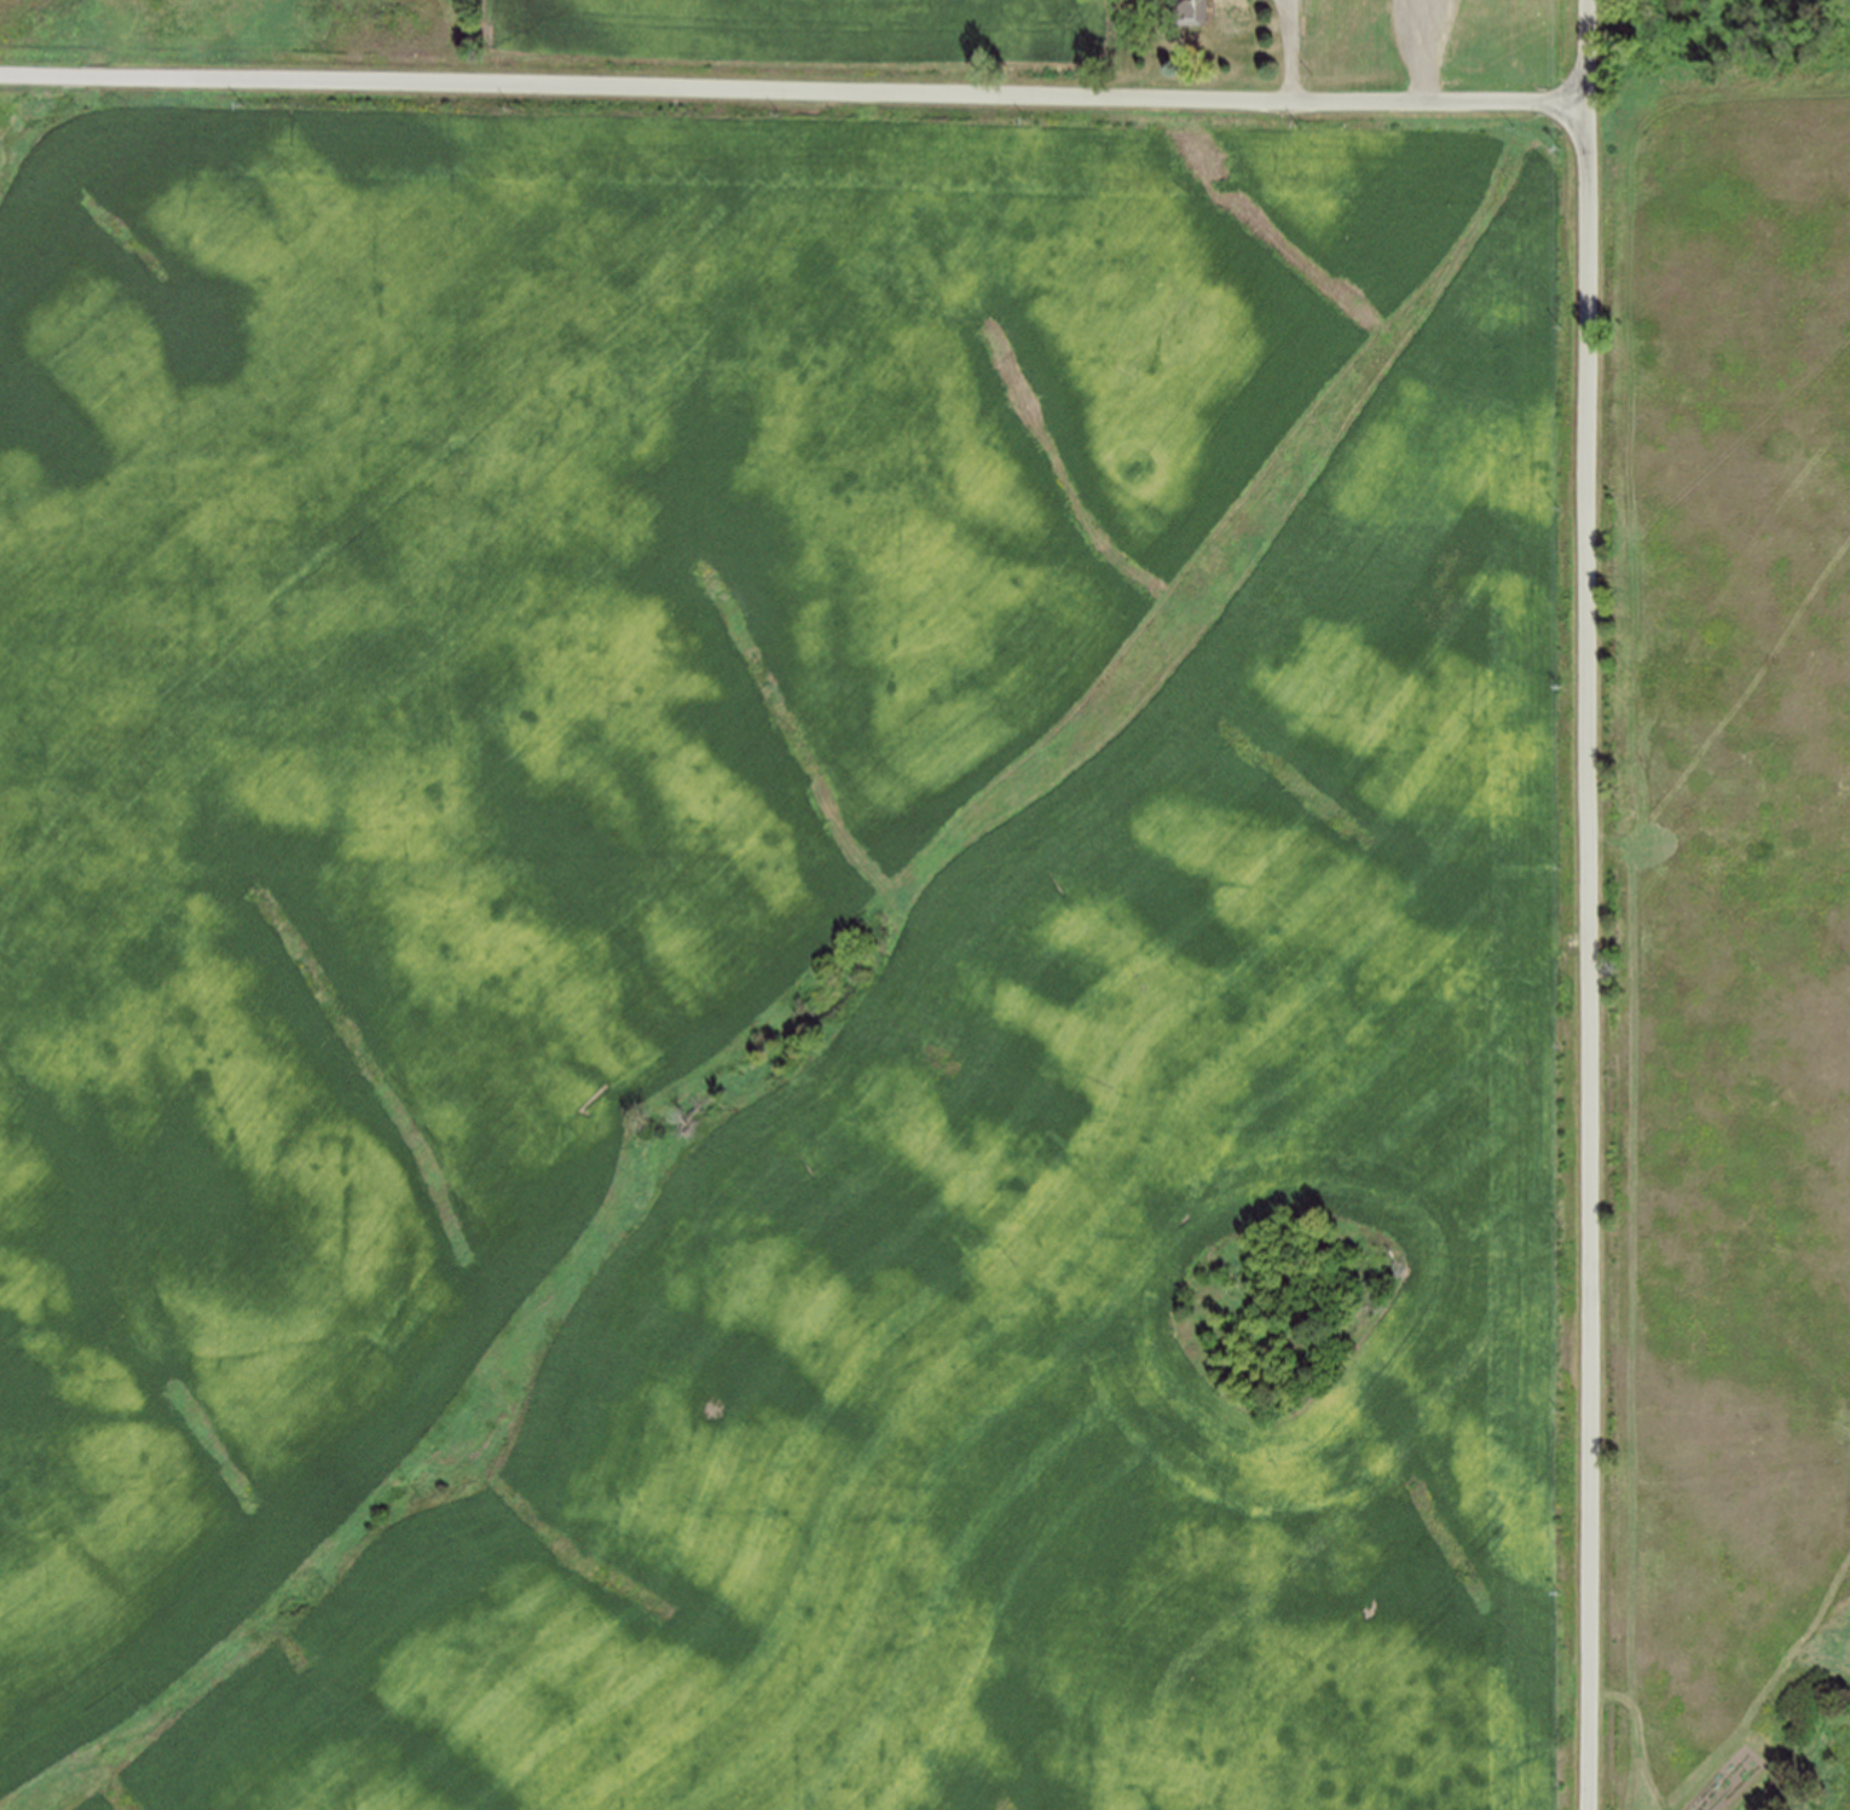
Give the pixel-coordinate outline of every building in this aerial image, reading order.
[(1172,21),(1201,22),(1202,0),(1172,0),(1172,21)]
